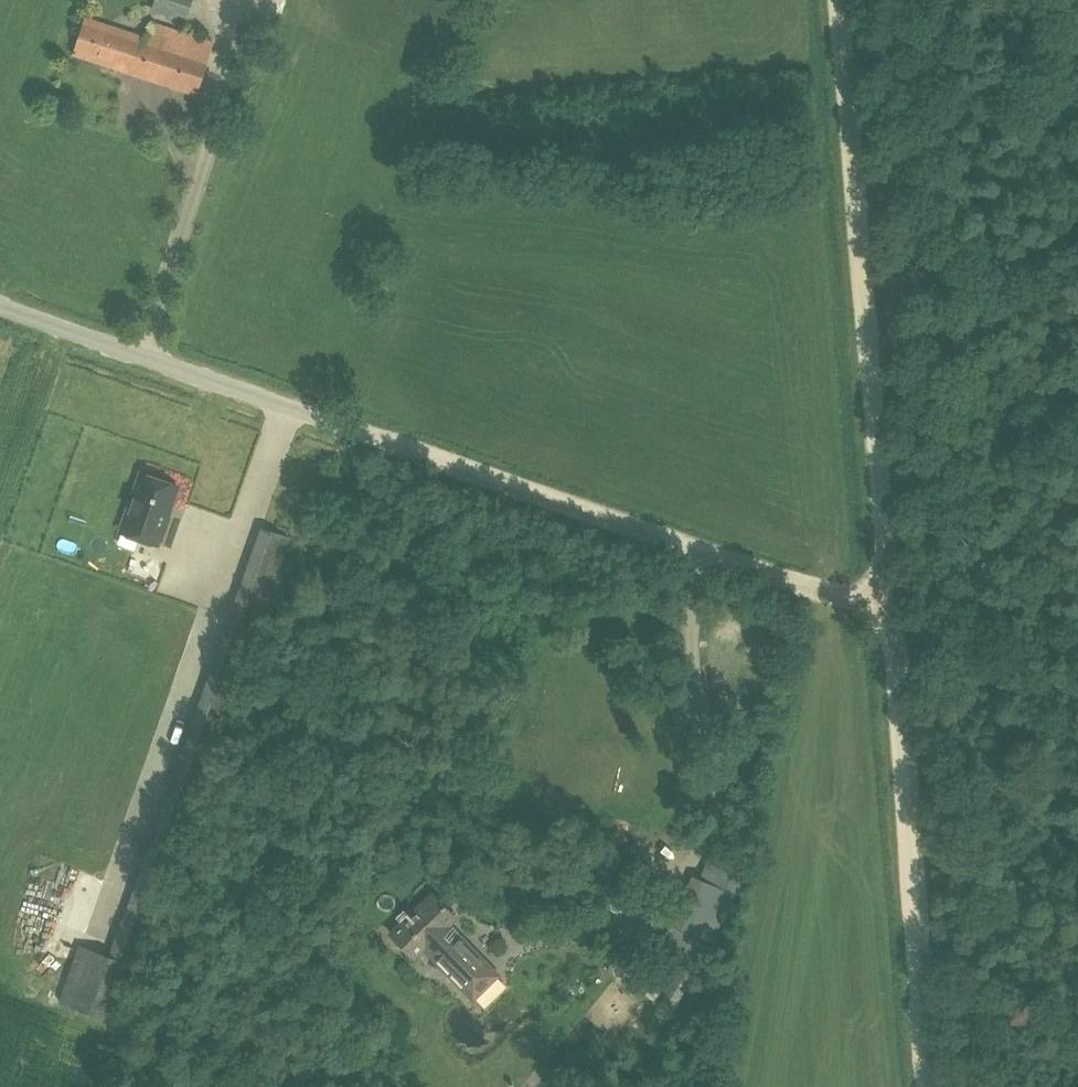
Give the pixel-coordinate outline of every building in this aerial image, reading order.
[(193,0),(154,0),(151,10),(185,22),(193,0)] [(196,93),(213,42),(152,22),(147,39),(86,19),(74,54),(196,93)] [(158,539),(161,540),(170,516),(167,515),(177,485),(142,473),(139,482),(138,481),(137,484),(138,485),(126,522),(143,527),(139,538),(157,543),(158,539)] [(283,541),(260,533),(110,952),(138,961),(283,541)] [(712,944),(732,900),(699,883),(693,879),(671,926),(712,944)] [(497,973),(447,922),(456,913),(435,891),(391,934),(413,956),(423,946),(473,997),(497,973)] [(671,926),(653,955),(693,979),(711,949),(671,926)] [(110,952),(80,943),(59,1000),(117,1021),(138,961),(110,952)]
